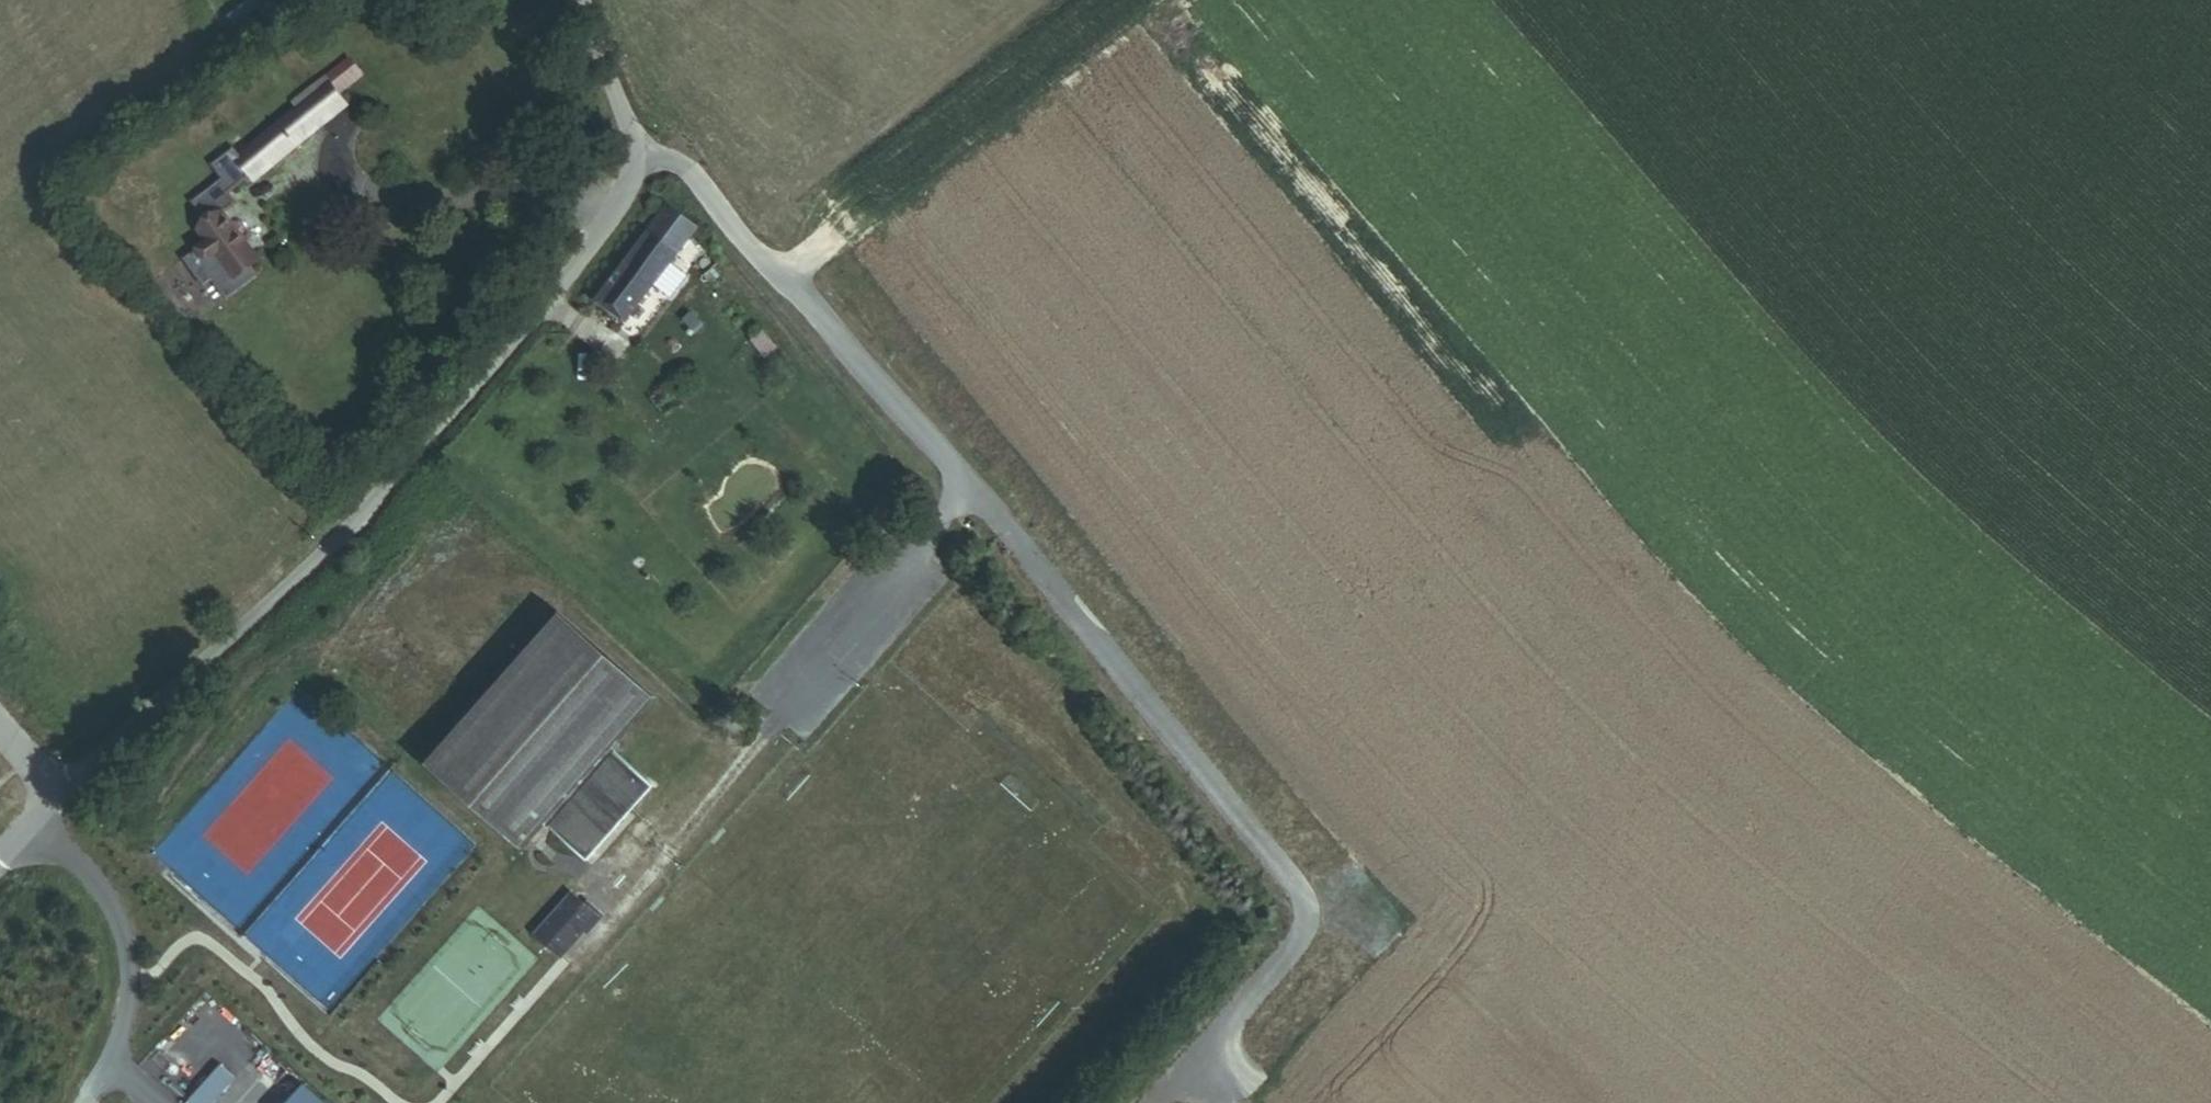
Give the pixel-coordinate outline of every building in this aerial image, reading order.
[(247,176),(251,182),(344,107),(324,83),(294,107),(299,112),(237,161),(230,152),(211,167),(222,181),(192,205),(208,225),(200,232),(209,245),(200,252),(208,262),(203,266),(231,300),(260,277),(252,267),(260,261),(222,213),(230,207),(221,197),(226,193),(247,176)] [(221,197),(230,207),(235,203),(226,193),(221,197)] [(597,299),(625,321),(695,231),(667,209),(629,257),(619,248),(605,266),(616,275),(597,299)] [(558,612),(424,762),(521,850),(544,825),(586,863),(653,788),(611,750),(656,700),(558,612)] [(558,958),(581,934),(596,918),(584,907),(572,895),(534,935),(558,958)] [(596,918),(581,934),(585,937),(603,918),(587,903),(584,907),(596,918)] [(478,974),(503,946),(500,943),(509,933),(497,922),(462,961),(478,974)] [(186,1099),(191,1102),(210,1102),(232,1076),(216,1063),(186,1099)] [(305,1085),(290,1102),(326,1102),(305,1085)]
